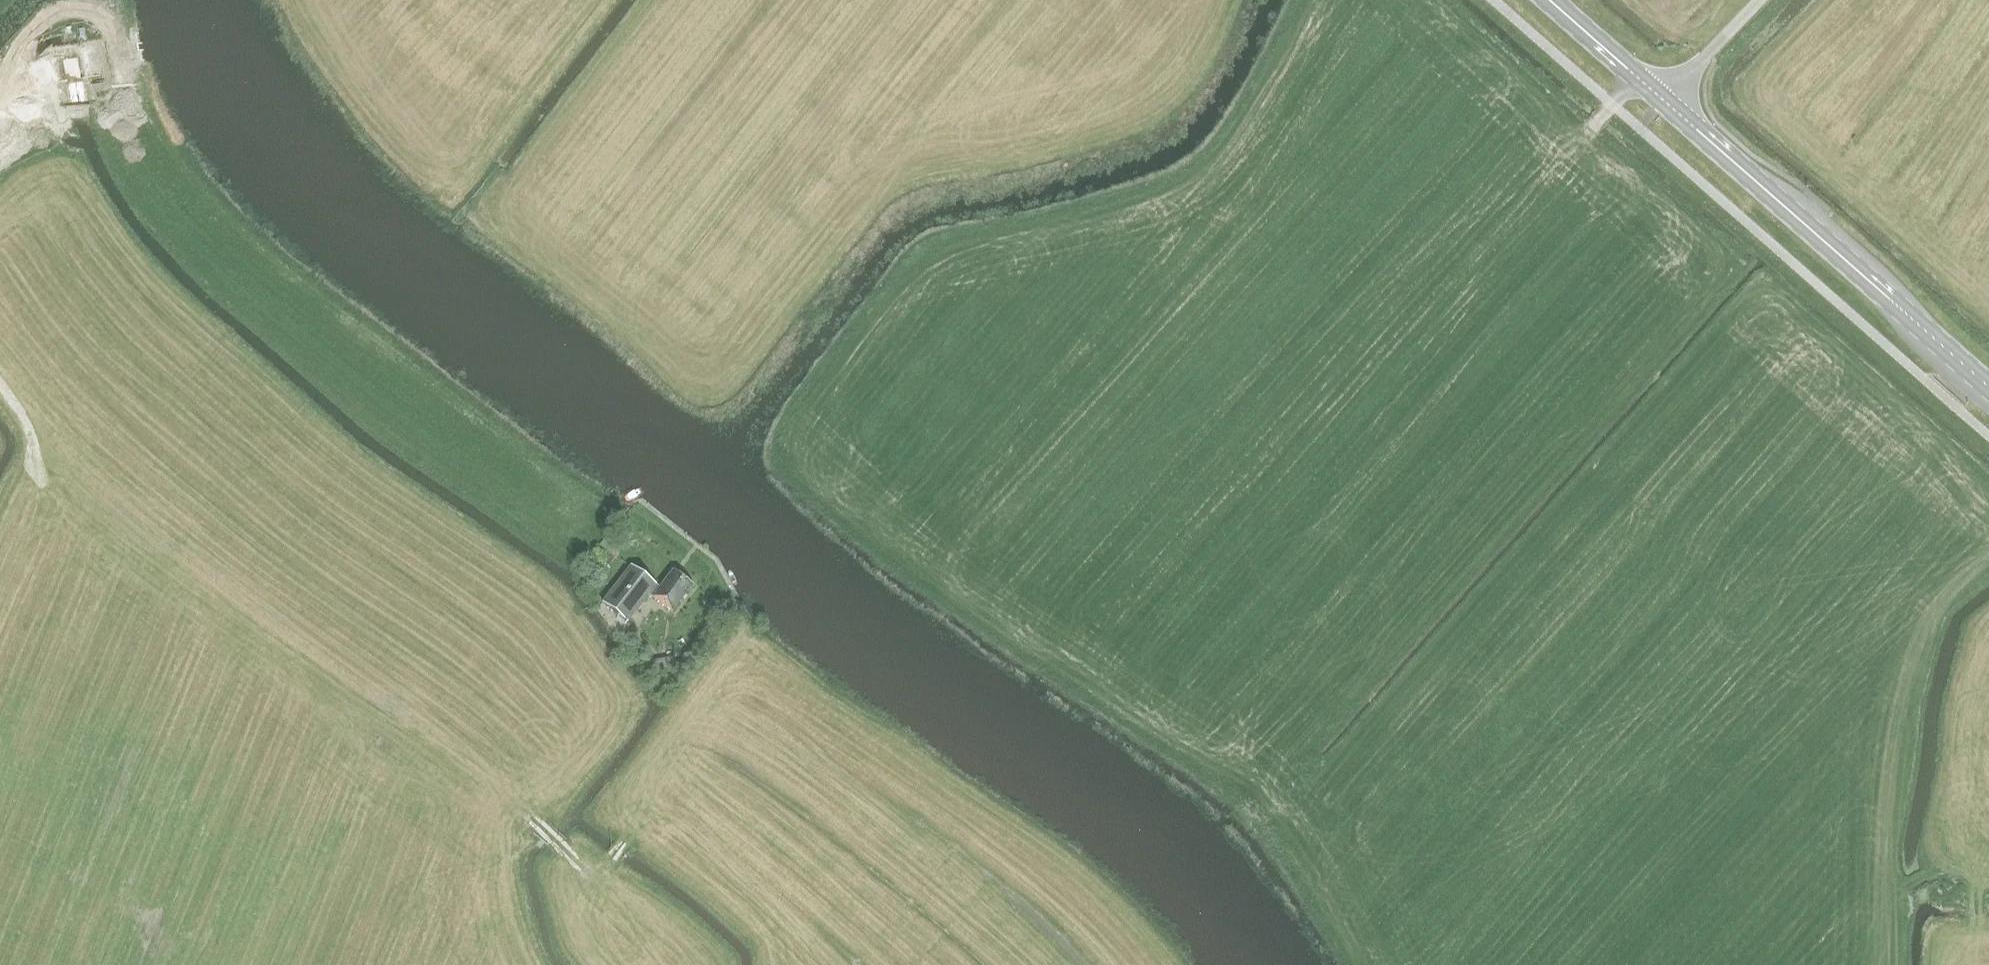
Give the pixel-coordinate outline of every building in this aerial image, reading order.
[(623,540),(613,532),(604,545),(606,547),(613,553),(623,540)] [(660,587),(631,565),(604,602),(610,607),(629,621),(649,594),(672,612),(692,585),(673,570),(660,587)] [(621,631),(629,621),(610,607),(603,614),(621,631)]
